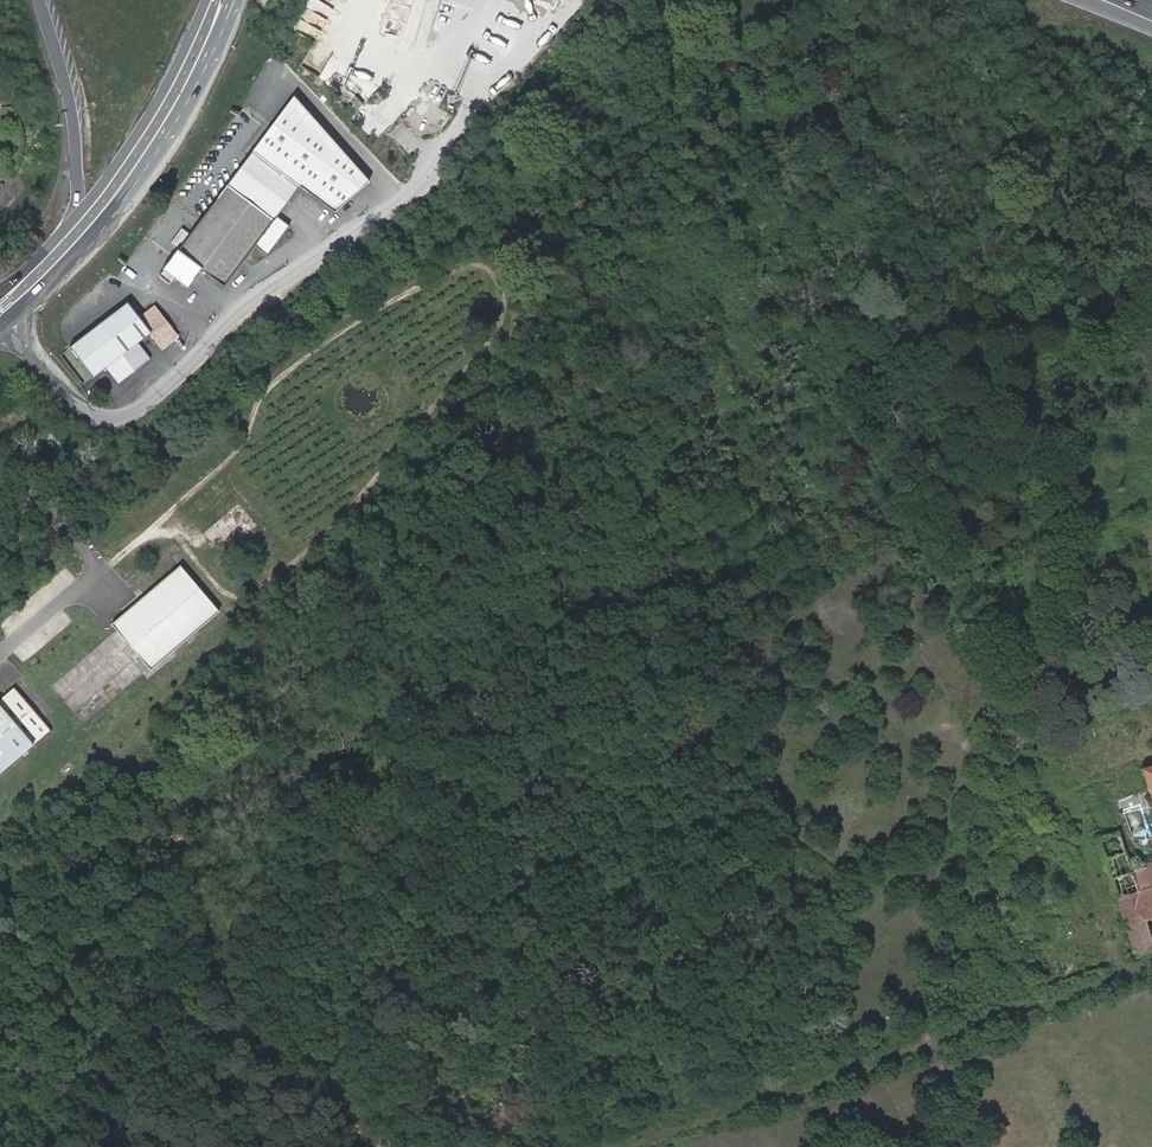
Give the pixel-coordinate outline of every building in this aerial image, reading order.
[(384,96),(378,89),(371,97),(377,102),(384,96)] [(292,101),(227,186),(217,198),(218,199),(179,250),(177,249),(162,268),(163,269),(159,274),(159,277),(166,283),(170,282),(173,278),(187,288),(201,270),(223,287),(243,260),(248,254),(254,246),(266,255),(288,226),(276,217),(299,188),(331,213),(366,183),(292,101)] [(253,258),(248,254),(243,260),(248,264),(253,258)] [(127,305),(70,348),(92,377),(105,368),(118,383),(148,360),(137,345),(150,334),(162,349),(176,338),(152,308),(138,319),(127,305)] [(165,613),(187,639),(219,612),(179,566),(156,586),(166,596),(162,599),(170,609),(165,613)] [(153,669),(187,639),(165,613),(170,609),(162,599),(166,596),(156,586),(113,623),(153,669)] [(0,702),(0,773),(51,730),(42,720),(37,714),(15,689),(0,702)] [(1142,771),(1151,800),(1151,767),(1142,771)] [(1123,796),(1124,806),(1143,804),(1142,794),(1123,796)] [(1151,949),(1151,885),(1137,890),(1131,870),(1118,830),(1097,837),(1137,954),(1151,949)]
